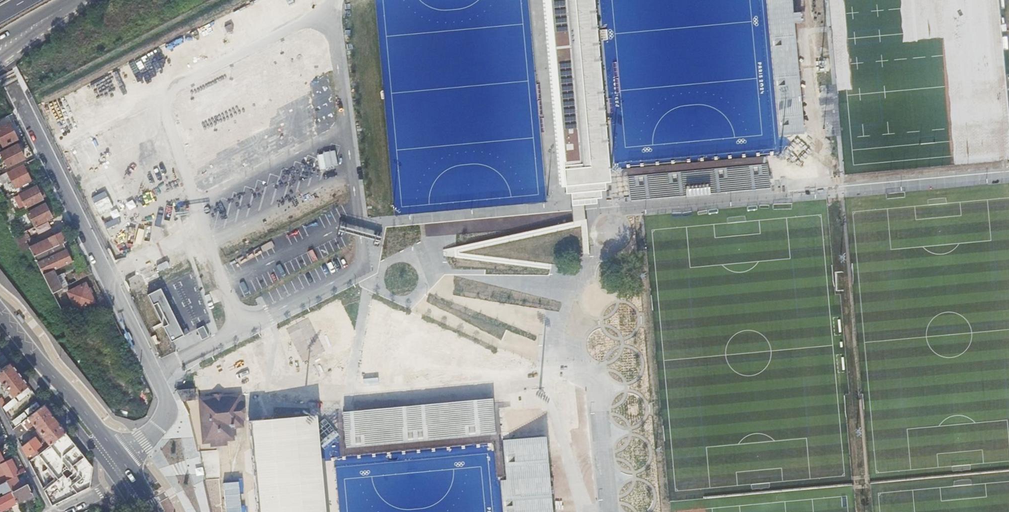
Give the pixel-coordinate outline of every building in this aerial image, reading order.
[(558,187),(564,186),(565,194),(569,193),(571,206),(596,204),(596,199),(601,198),(600,191),(604,191),(604,182),(610,182),(593,0),(544,0),(558,187)] [(394,60),(374,61),(385,230),(404,228),(394,60)] [(109,122),(63,142),(79,181),(89,176),(85,165),(90,163),(91,166),(161,137),(151,113),(112,129),(109,122)] [(7,122),(0,125),(0,144),(1,146),(15,139),(7,122)] [(19,159),(22,158),(15,145),(0,152),(0,155),(6,166),(19,159)] [(29,180),(20,164),(8,171),(5,172),(13,188),(29,180)] [(86,181),(117,254),(143,243),(111,171),(86,181)] [(20,207),(22,206),(41,197),(35,185),(14,195),(20,207)] [(130,211),(137,207),(131,198),(125,202),(130,211)] [(42,203),(25,212),(31,224),(48,216),(42,203)] [(6,226),(18,220),(12,207),(0,213),(0,214),(6,226)] [(27,237),(24,230),(11,236),(19,251),(27,247),(23,239),(27,237)] [(60,242),(63,241),(58,232),(27,247),(32,257),(60,242)] [(69,261),(60,242),(32,257),(50,292),(59,288),(50,270),(69,261)] [(89,273),(85,266),(70,273),(74,280),(89,273)] [(74,309),(91,300),(83,283),(65,292),(74,309)] [(184,335),(161,289),(147,295),(171,342),(184,335)] [(198,324),(224,315),(215,290),(189,299),(198,324)] [(510,340),(384,346),(386,372),(511,366),(510,340)] [(10,399),(27,385),(9,362),(0,369),(0,386),(10,399)] [(177,390),(183,402),(195,401),(195,389),(177,390)] [(213,400),(201,402),(205,441),(212,440),(212,444),(224,443),(224,439),(231,438),(230,425),(239,425),(239,417),(240,417),(239,405),(237,405),(237,398),(221,399),(221,396),(213,396),(213,400)] [(492,398),(342,411),(346,449),(495,436),(492,398)] [(42,404),(11,429),(15,436),(32,424),(36,429),(30,433),(32,436),(20,446),(25,456),(39,444),(44,440),(48,444),(64,432),(42,404)] [(321,465),(323,465),(320,423),(320,414),(249,421),(257,511),(325,511),(321,465)] [(27,461),(49,505),(65,497),(79,490),(87,486),(89,480),(92,467),(91,466),(84,456),(64,432),(48,444),(27,460),(27,461)] [(503,440),(506,479),(500,479),(503,511),(551,511),(545,436),(503,440)] [(218,475),(215,449),(200,451),(202,476),(218,475)] [(0,462),(0,467),(6,479),(13,475),(17,474),(12,464),(9,458),(0,462)] [(6,479),(4,480),(10,491),(15,501),(17,505),(32,497),(32,496),(35,494),(28,481),(27,479),(23,482),(18,484),(15,479),(13,475),(6,479)] [(230,479),(220,480),(220,511),(230,511),(230,479)] [(202,489),(205,502),(212,500),(210,487),(202,489)] [(15,501),(10,491),(0,496),(0,509),(15,501)] [(624,502),(626,511),(640,511),(638,500),(624,502)]
